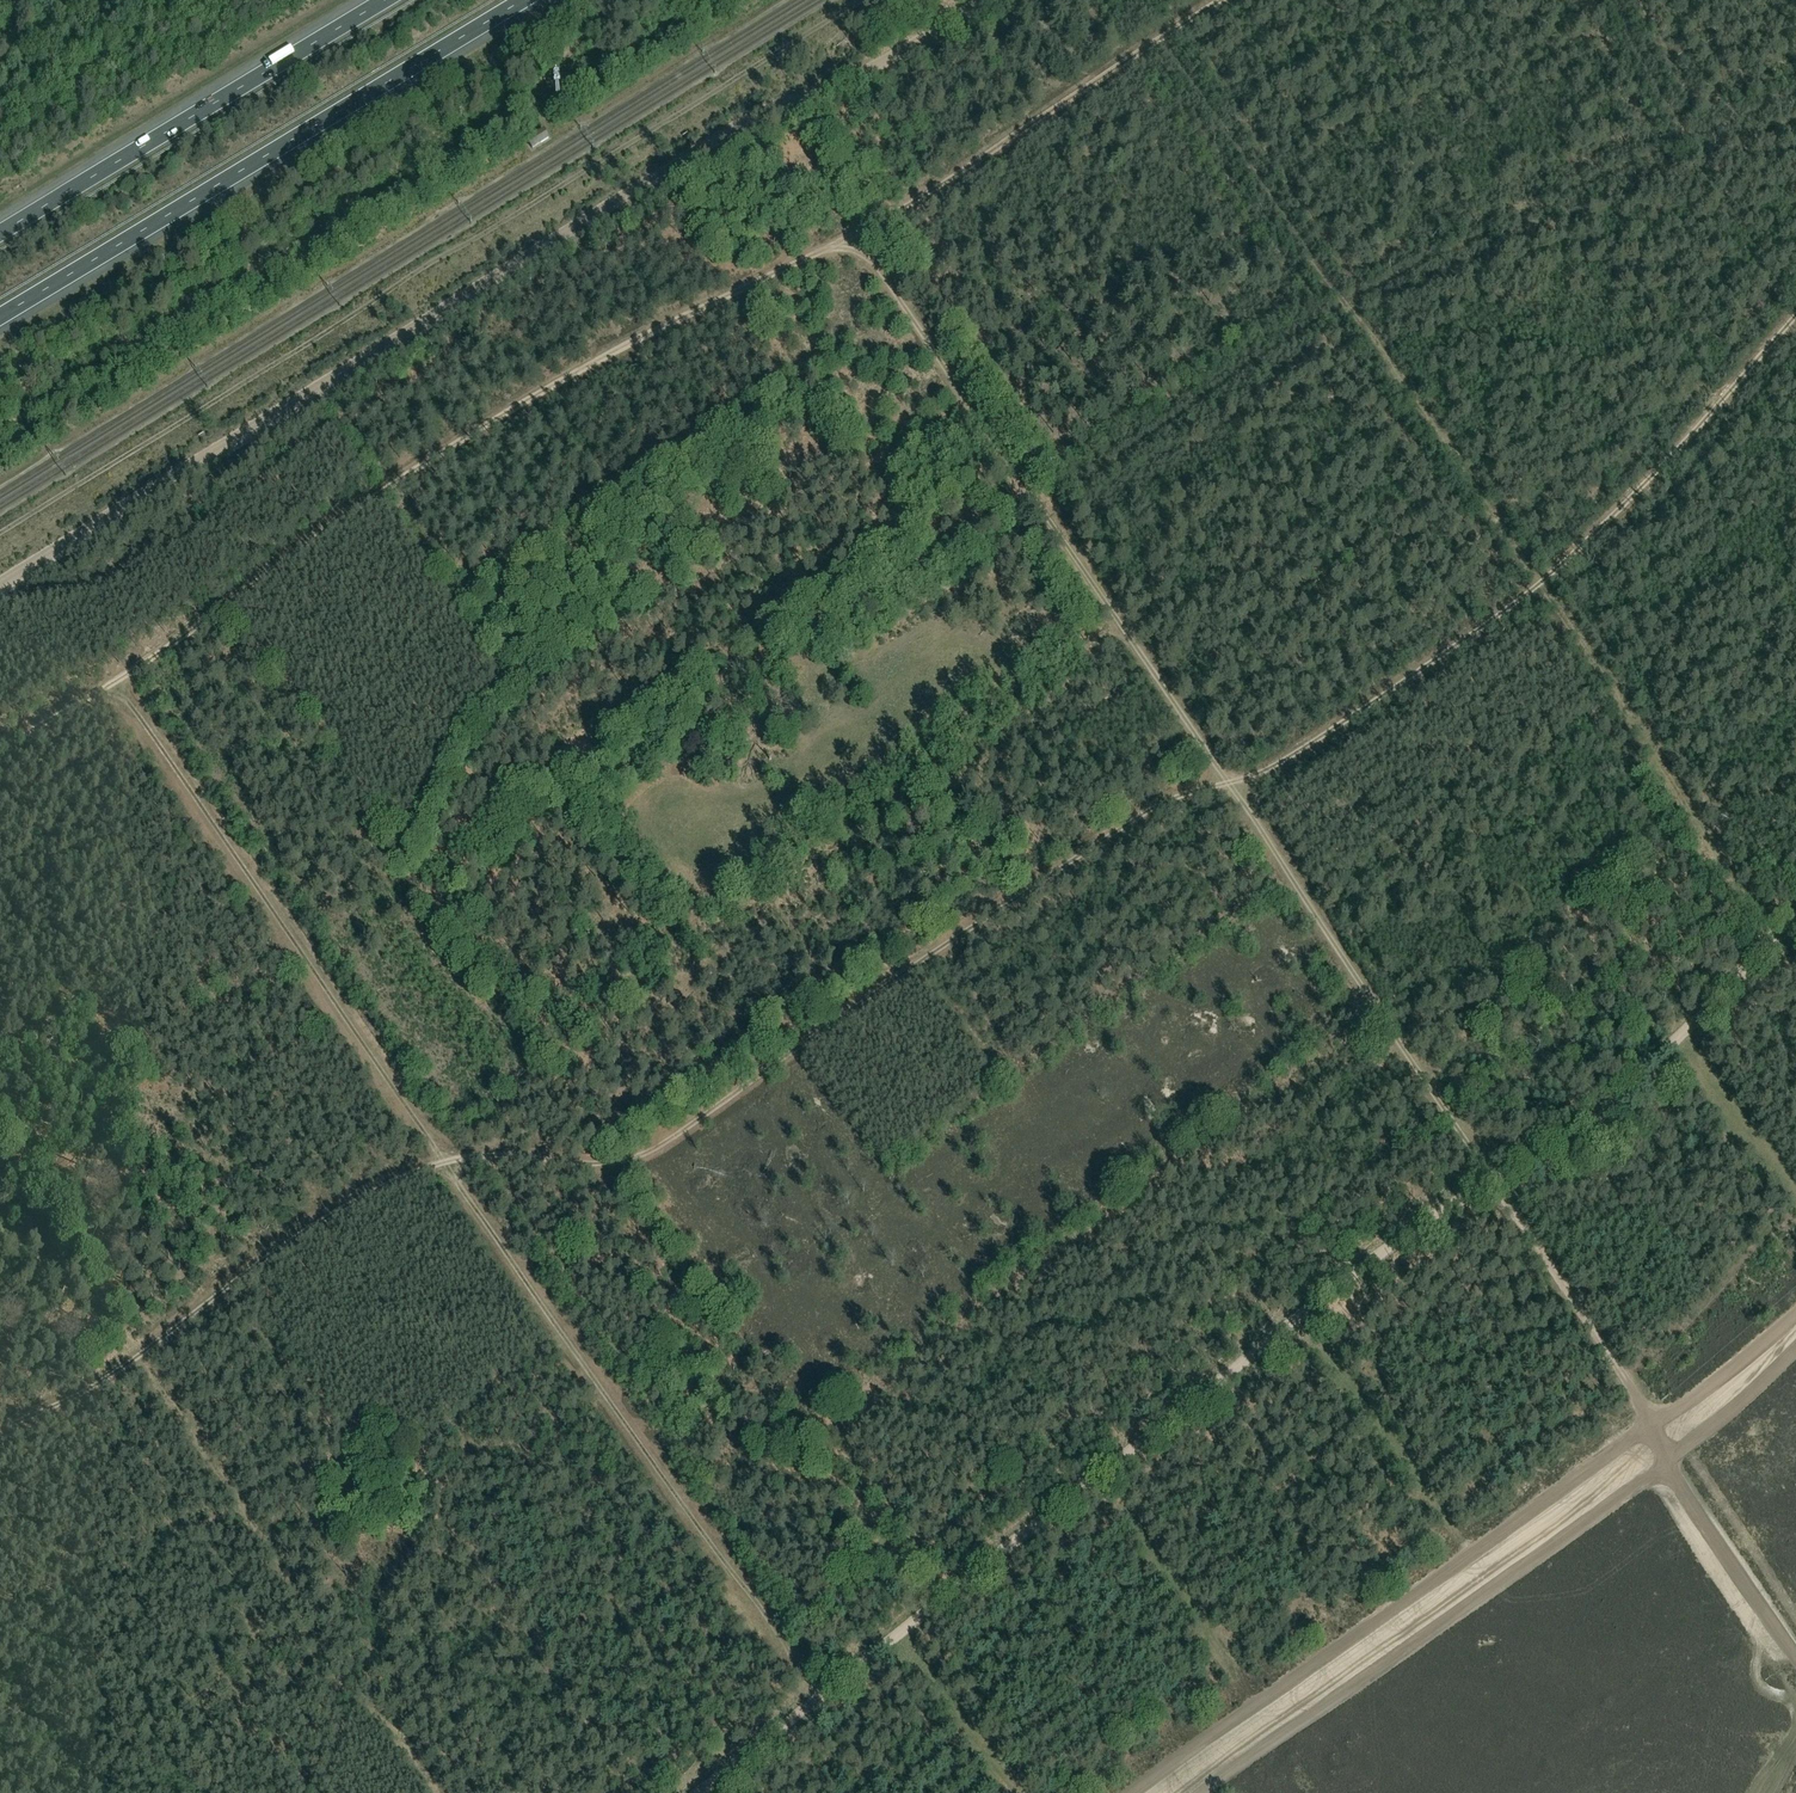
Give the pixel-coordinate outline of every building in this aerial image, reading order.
[(574,101),(569,91),(562,94),(568,105),(574,101)] [(545,130),(527,141),(532,150),(550,139),(545,130)] [(1304,1313),(1290,1320),(1294,1327),(1290,1330),(1292,1333),(1309,1324),(1304,1313)] [(918,1619),(898,1627),(903,1638),(922,1629),(918,1619)]
